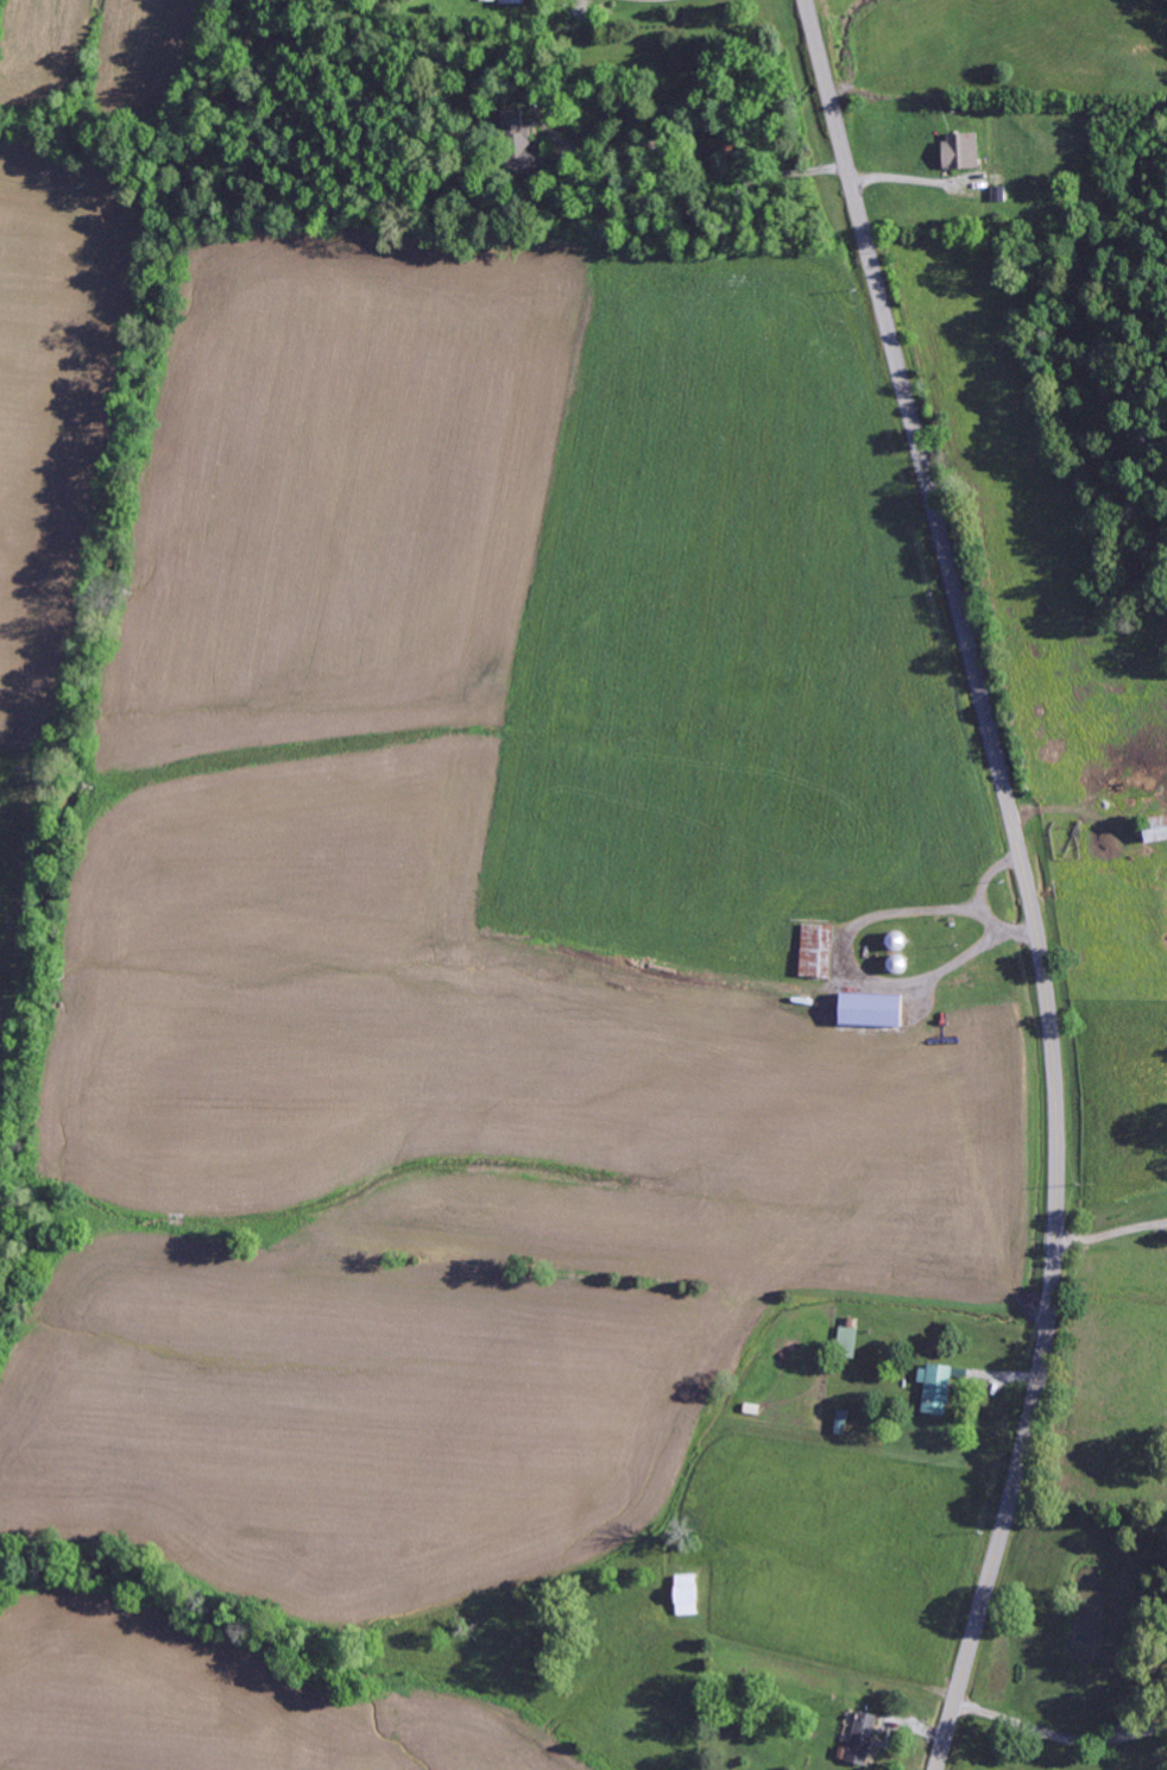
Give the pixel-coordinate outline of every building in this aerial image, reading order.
[(505,112),(511,171),(545,167),(543,147),(533,148),(531,127),(525,128),(523,111),(505,112)] [(980,135),(945,136),(946,171),(981,170),(980,135)] [(1143,820),(1147,844),(1166,841),(1166,816),(1143,820)] [(832,979),(834,926),(803,925),(801,978),(832,979)] [(840,1025),(903,1027),(904,996),(841,994),(840,1025)] [(836,1357),(856,1359),(860,1330),(841,1327),(836,1357)] [(925,1384),(924,1414),(950,1416),(952,1378),(964,1378),(965,1369),(921,1367),(920,1383),(925,1384)] [(850,1750),(843,1748),(839,1760),(867,1767),(880,1717),(860,1712),(850,1750)]
